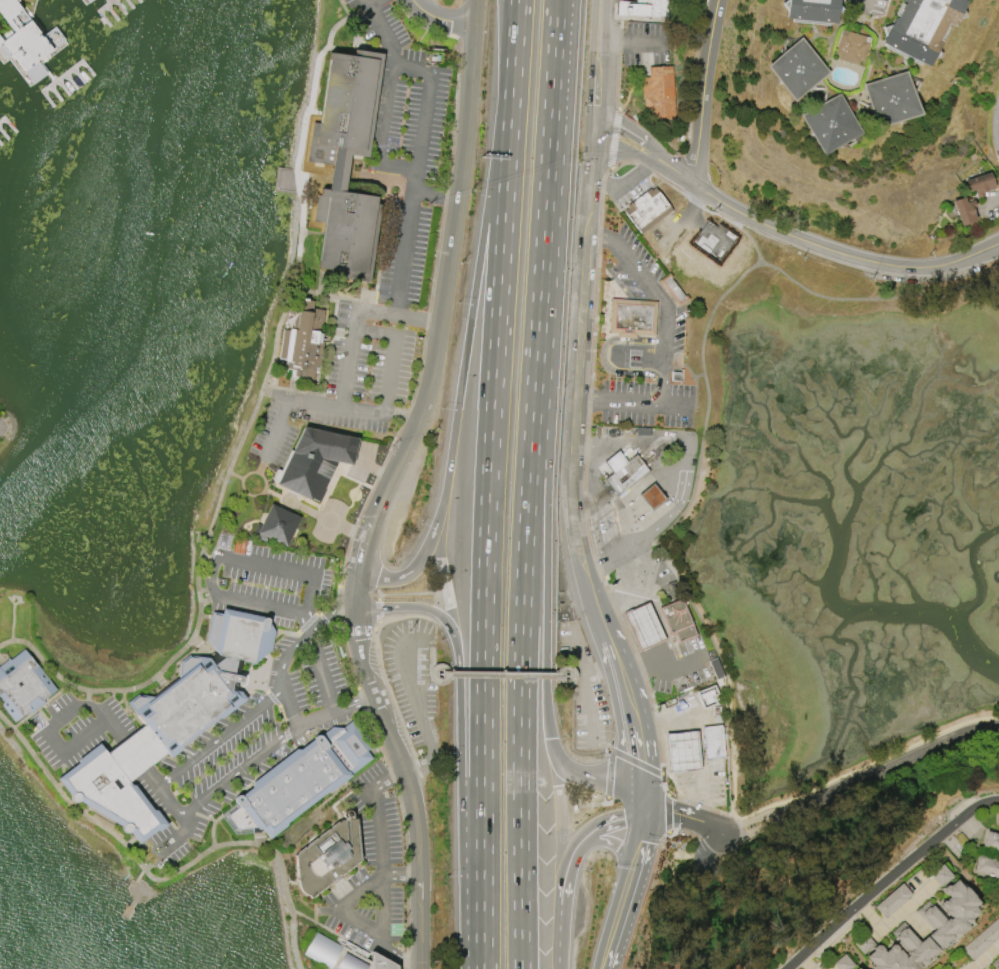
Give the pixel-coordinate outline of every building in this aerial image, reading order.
[(2,42),(0,44),(0,0),(14,0),(22,10),(9,19),(17,30),(30,20),(40,33),(39,34),(41,37),(54,27),(64,40),(39,59),(38,58),(36,60),(37,61),(24,71),(2,42)] [(620,14),(621,0),(650,1),(650,0),(672,0),(671,17),(620,14)] [(786,18),(787,0),(839,0),(837,23),(786,18)] [(907,2),(903,0),(962,0),(965,2),(953,27),(947,23),(938,40),(941,42),(928,66),(883,42),(895,18),(898,19),(907,2)] [(863,65),(871,38),(842,29),(834,56),(863,65)] [(795,102),(766,66),(801,37),(830,73),(795,102)] [(350,155),(344,192),(377,196),(376,204),(382,204),(371,283),(316,275),(323,224),(313,222),(317,195),(320,196),(321,189),(328,190),(332,166),(307,163),(313,121),(319,122),(329,52),(353,56),(354,49),(383,53),(368,157),(350,155)] [(651,67),(674,65),(676,65),(678,118),(647,119),(645,77),(652,77),(651,67)] [(863,85),(906,71),(920,115),(877,129),(863,85)] [(800,115),(840,93),(862,133),(822,155),(800,115)] [(965,181),(990,172),(995,188),(985,192),(984,191),(982,191),(984,196),(977,198),(974,190),(969,192),(965,181)] [(654,187),(650,190),(649,188),(626,206),(627,208),(623,211),(640,234),(671,210),(654,187)] [(960,225),(952,201),(964,197),(966,202),(973,199),(976,206),(972,208),(976,220),(960,225)] [(708,251),(716,257),(724,246),(708,236),(703,243),(710,248),(708,251)] [(668,273),(658,281),(678,307),(688,299),(668,273)] [(654,336),(635,334),(635,338),(616,337),(617,333),(608,332),(610,298),(656,301),(654,336)] [(279,358),(285,321),(292,322),(296,299),(313,301),(312,308),(324,310),(320,335),(330,336),(329,344),(324,343),(321,365),(316,364),(313,380),(303,378),(303,381),(291,379),(293,369),(286,368),(287,364),(284,364),(285,359),(279,358)] [(311,501),(277,484),(304,427),(358,439),(352,464),(337,463),(328,480),(323,491),(324,492),(320,502),(312,499),(311,501)] [(636,453),(627,460),(618,449),(603,461),(611,472),(603,479),(611,488),(617,496),(649,470),(643,463),(636,453)] [(638,494),(653,482),(666,498),(651,511),(638,494)] [(271,504),(300,518),(286,547),(271,540),(270,543),(252,535),(257,523),(261,525),(271,504)] [(671,634),(669,635),(657,607),(681,598),(696,635),(677,643),(674,635),(671,636),(671,634)] [(621,613),(648,601),(665,639),(639,651),(621,613)] [(61,780),(76,799),(128,829),(142,844),(169,823),(136,780),(168,755),(170,759),(245,699),(239,691),(232,690),(234,658),(251,664),(270,650),(274,631),(265,617),(221,608),(220,614),(211,613),(205,639),(216,655),(222,656),(211,664),(207,658),(185,655),(181,679),(150,703),(144,697),(134,703),(147,721),(61,780)] [(14,722),(0,704),(0,666),(23,648),(36,666),(37,665),(56,690),(42,700),(43,702),(29,714),(27,711),(14,722)] [(697,692),(703,707),(719,701),(713,685),(697,692)] [(353,724),(378,758),(271,839),(262,833),(237,836),(221,815),(323,737),(327,743),(353,724)] [(703,727),(706,758),(724,756),(720,725),(703,727)] [(666,733),(670,772),(701,769),(697,730),(666,733)] [(360,820),(363,860),(316,898),(302,890),(301,856),(347,819),(360,820)] [(987,831),(998,834),(998,851),(997,860),(998,861),(998,878),(974,871),(977,862),(976,860),(977,856),(980,854),(989,857),(991,849),(983,847),(987,831)] [(951,876),(940,864),(928,874),(939,887),(951,876)] [(938,948),(926,935),(932,930),(915,911),(926,902),(934,910),(937,908),(945,917),(947,915),(939,906),(939,903),(941,900),(944,900),(947,897),(945,895),(945,896),(941,892),(941,888),(945,885),(948,886),(955,880),(961,887),(963,886),(977,902),(971,907),(976,912),(969,919),(970,920),(965,925),(967,928),(962,933),(960,931),(958,933),(959,935),(952,942),(949,938),(938,948)] [(885,918),(911,894),(900,883),(874,907),(885,918)] [(928,962),(920,968),(919,968),(917,968),(875,968),(874,968),(872,967),(874,965),(866,957),(874,951),(874,948),(877,945),(881,946),(884,949),(883,949),(885,952),(889,948),(889,947),(892,945),(895,945),(898,948),(897,949),(898,950),(899,949),(904,955),(904,956),(905,957),(907,955),(897,943),(898,941),(891,933),(903,922),(920,941),(925,937),(937,950),(926,959),(928,962)] [(396,966),(396,968),(328,968),(303,954),(316,932),(370,962),(370,951),(396,966)] [(846,952),(832,963),(836,968),(859,968),(846,952)] [(990,964),(998,956),(998,968),(994,968),(990,964)]
